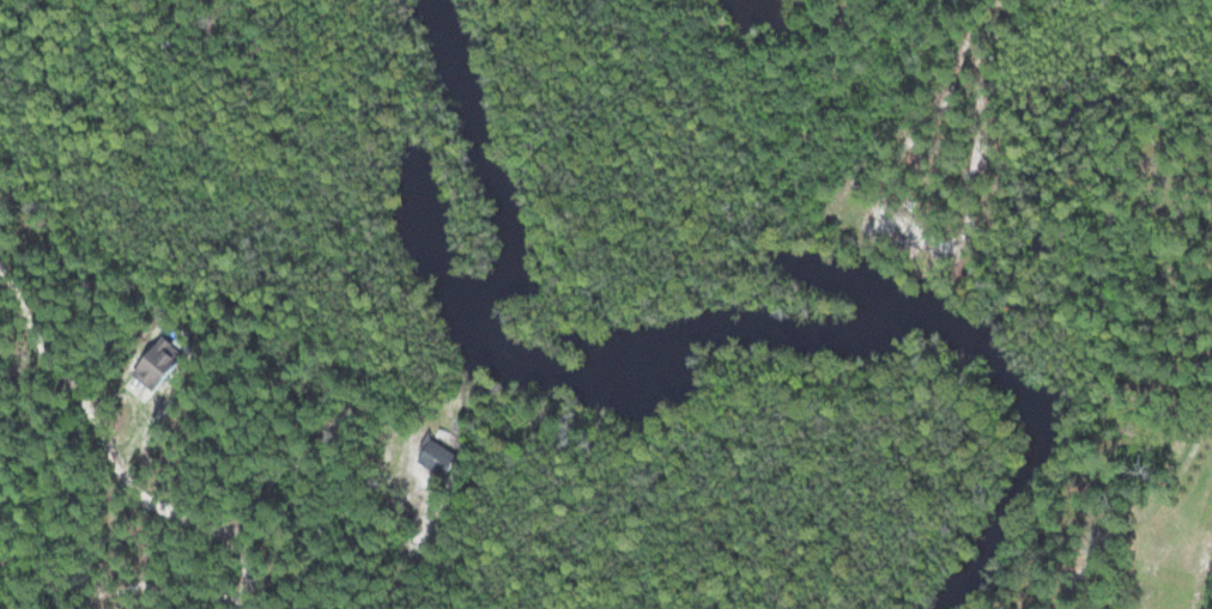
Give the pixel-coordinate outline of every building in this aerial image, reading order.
[(171,360),(150,340),(123,369),(145,389),(171,360)] [(411,456),(439,478),(456,457),(428,435),(411,456)]
